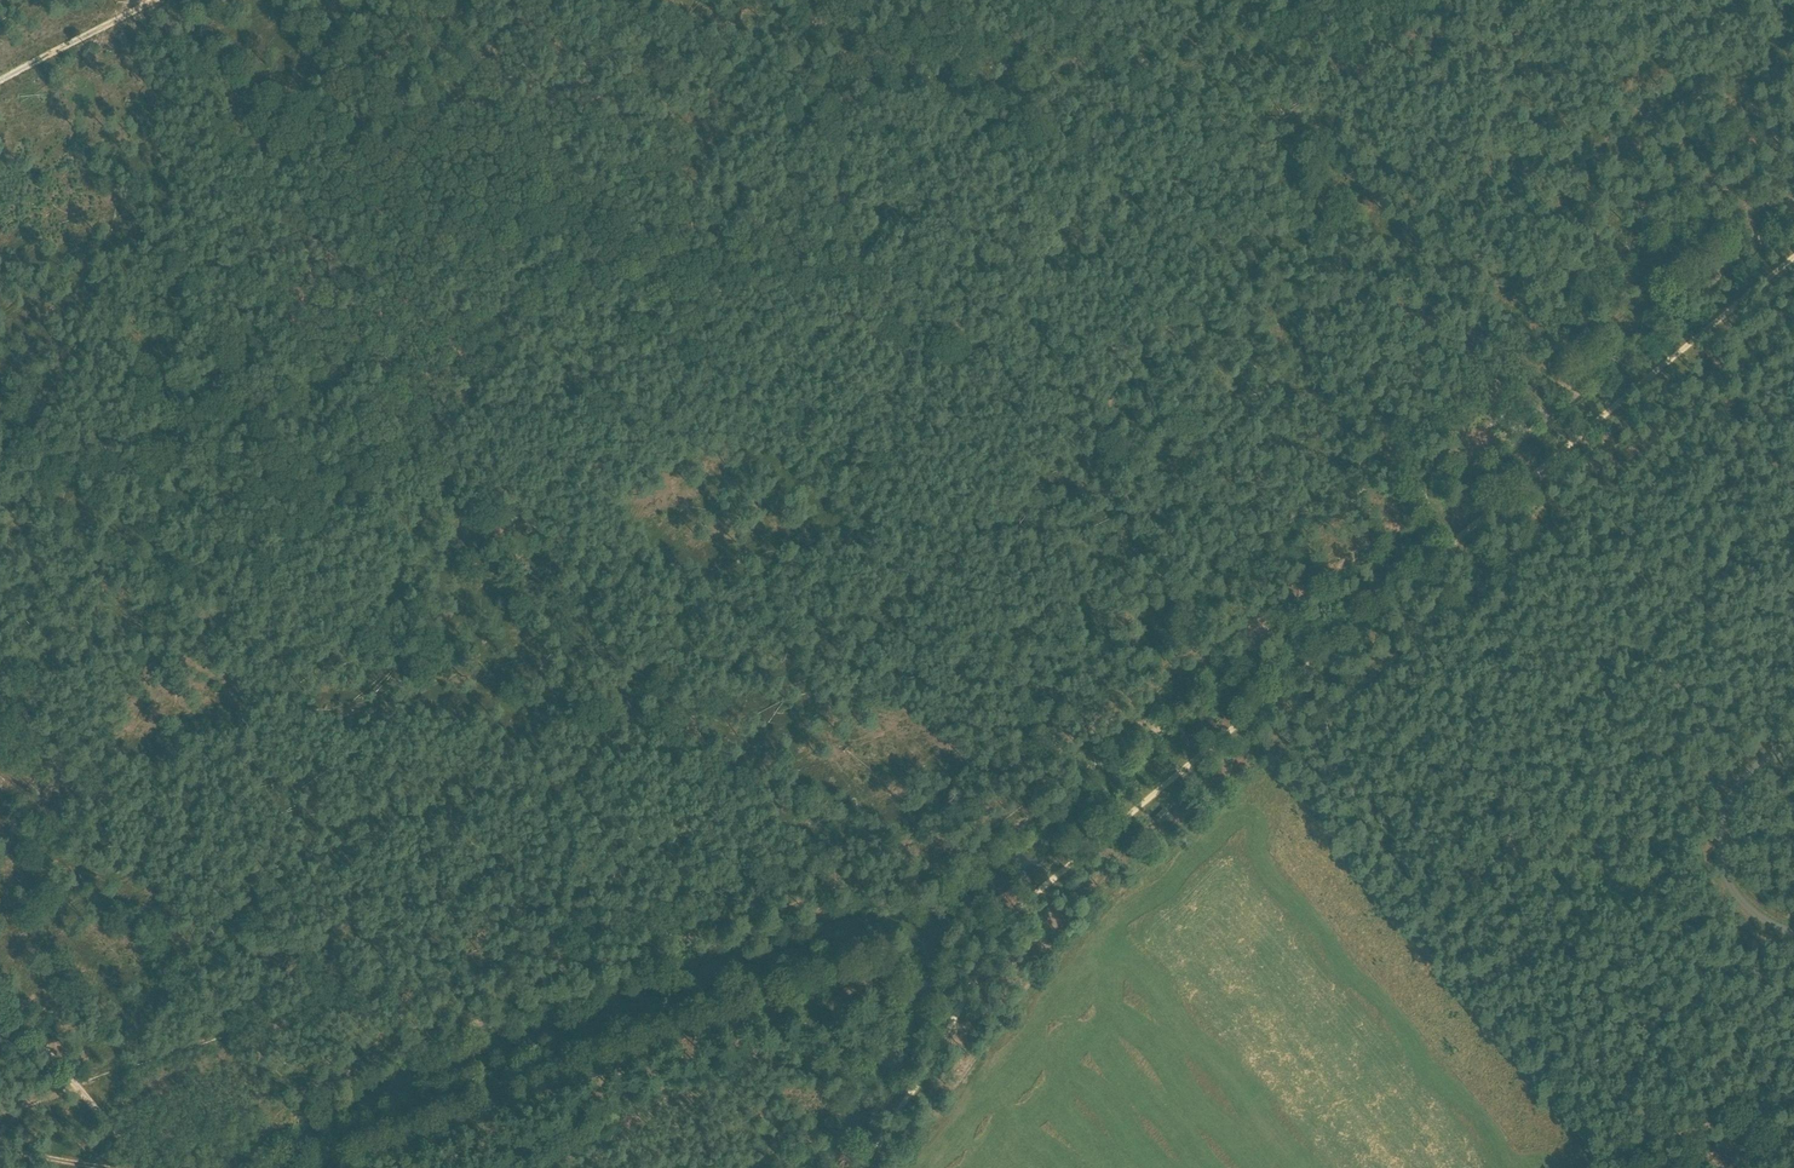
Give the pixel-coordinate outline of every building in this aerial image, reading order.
[(1163,810),(1154,818),(1159,824),(1168,815),(1163,810)]
